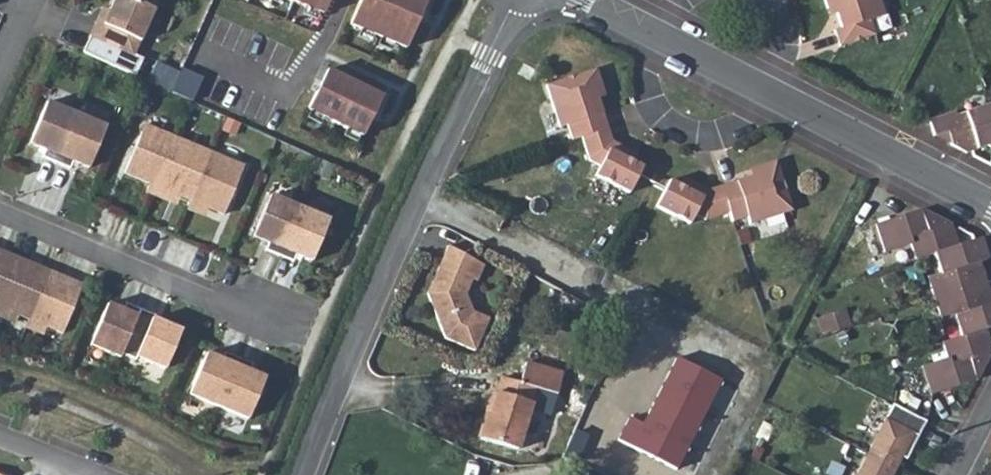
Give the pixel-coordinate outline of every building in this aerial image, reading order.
[(103,25),(95,22),(80,54),(134,78),(141,60),(132,56),(157,0),(114,0),(103,25)] [(321,17),(328,0),(283,0),(321,17)] [(348,26),(404,50),(426,0),(359,0),(348,26)] [(823,9),(831,7),(833,14),(838,29),(831,32),(836,47),(872,37),(868,20),(884,15),(879,0),(821,0),(823,9)] [(823,9),(826,16),(833,14),(831,7),(823,9)] [(180,72),(157,62),(148,81),(190,100),(200,77),(182,69),(180,72)] [(545,87),(559,130),(567,128),(572,141),(581,139),(587,159),(597,164),(593,174),(628,192),(641,166),(632,161),(624,157),(627,149),(610,139),(597,97),(595,91),(601,90),(595,71),(545,87)] [(327,72),(307,111),(360,139),(380,99),(327,72)] [(55,164),(75,115),(45,103),(29,144),(44,151),(41,158),(55,164)] [(931,136),(944,132),(949,145),(965,153),(984,147),(990,150),(990,109),(989,110),(987,106),(954,115),(952,112),(926,121),(931,136)] [(105,128),(75,115),(55,164),(68,169),(71,162),(88,169),(105,128)] [(176,140),(143,126),(124,173),(148,184),(145,192),(153,195),(176,140)] [(209,153),(176,140),(153,195),(161,198),(164,191),(190,201),(209,153)] [(624,157),(632,161),(636,153),(627,149),(624,157)] [(243,167),(209,153),(190,201),(186,209),(194,212),(197,204),(223,215),(243,167)] [(667,180),(654,206),(689,224),(694,214),(704,219),(728,211),(732,219),(746,215),(749,222),(791,209),(775,160),(754,166),(756,173),(750,175),(720,185),(705,189),(689,180),(684,189),(677,185),(667,180)] [(677,185),(684,189),(689,180),(680,177),(677,185)] [(297,208),(269,197),(252,237),(267,243),(264,250),(277,256),(297,208)] [(328,221),(297,208),(277,256),(292,262),(295,255),(311,261),(328,221)] [(931,253),(937,272),(926,277),(940,321),(952,317),(958,338),(941,343),(946,360),(920,368),(928,395),(974,382),(990,350),(990,347),(985,329),(990,327),(990,299),(979,262),(985,259),(979,239),(976,237),(958,244),(952,225),(920,209),(875,223),(883,252),(909,244),(914,258),(931,253)] [(433,288),(425,295),(443,339),(473,351),(486,319),(470,312),(462,295),(468,279),(472,281),(478,264),(443,244),(430,281),(435,283),(433,288)] [(0,250),(0,313),(57,336),(78,285),(0,250)] [(435,283),(430,281),(425,295),(433,288),(435,283)] [(134,319),(100,305),(84,351),(117,367),(134,319)] [(176,334),(145,320),(129,360),(159,374),(176,334)] [(260,380),(198,354),(180,402),(243,426),(260,380)] [(614,440),(674,470),(720,383),(672,359),(638,425),(625,419),(614,440)] [(515,451),(521,429),(529,405),(549,411),(560,375),(522,364),(517,383),(500,378),(495,394),(490,393),(476,439),(515,451)] [(854,474),(890,474),(903,450),(907,453),(923,422),(890,405),(854,474)] [(515,451),(519,452),(526,430),(521,429),(515,451)]
